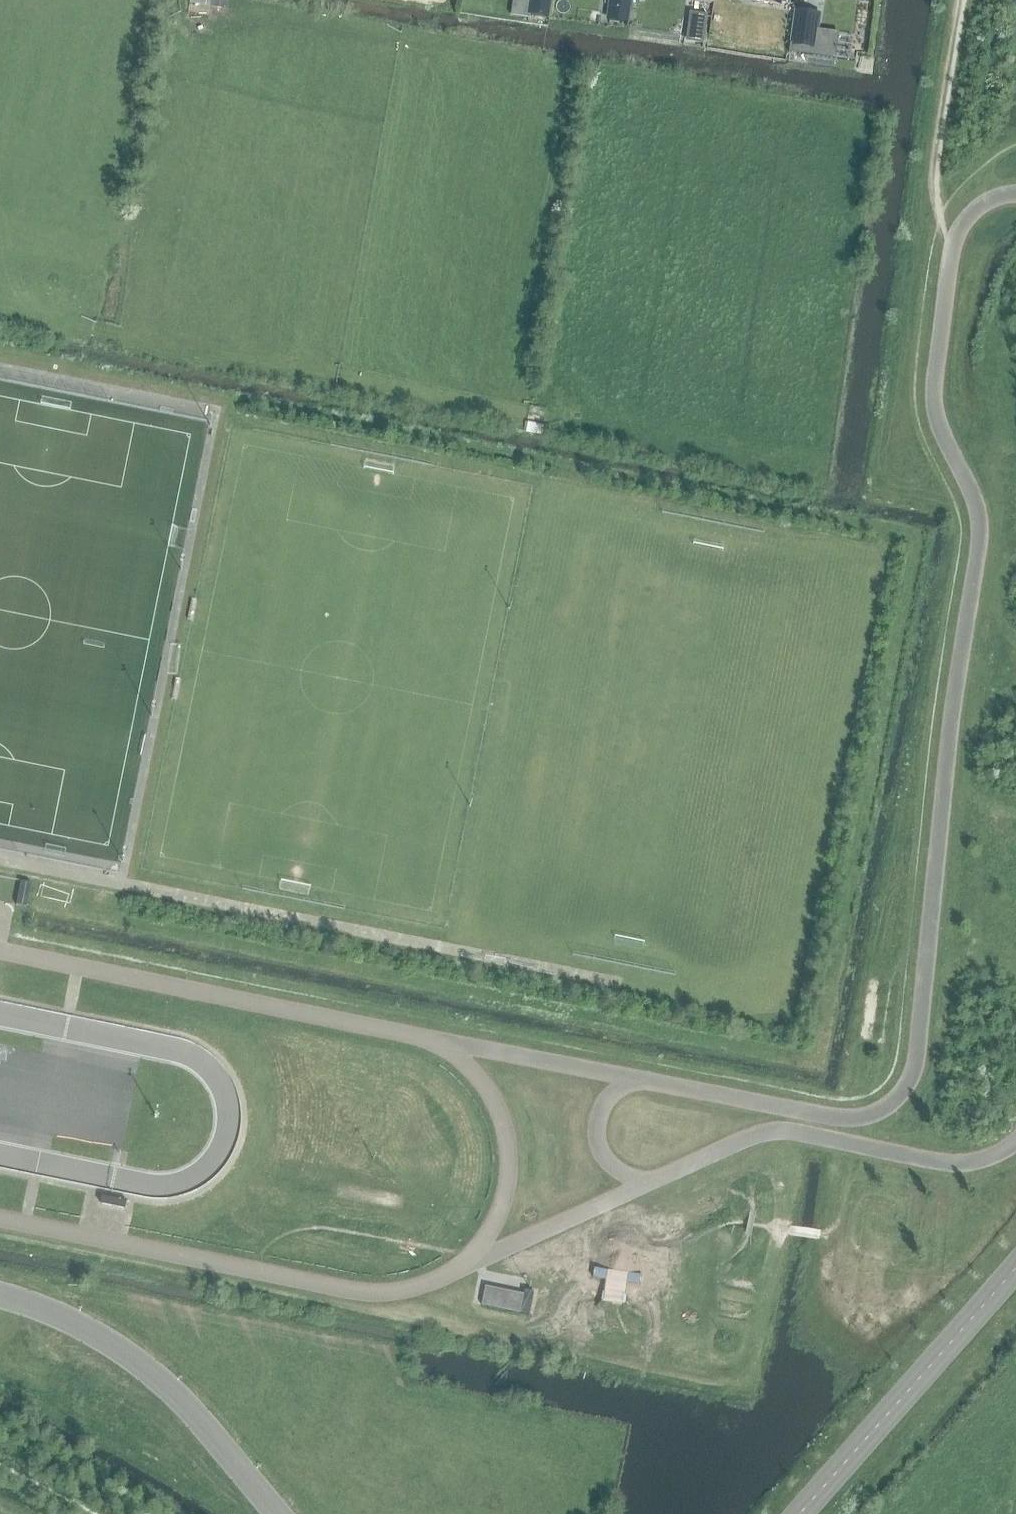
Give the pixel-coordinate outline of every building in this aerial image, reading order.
[(528,15),(548,18),(551,0),(531,0),(528,15)] [(627,23),(630,0),(611,0),(609,20),(627,23)] [(794,12),(788,54),(834,61),(838,35),(814,31),(816,15),(794,12)] [(691,13),(690,20),(706,23),(707,15),(691,13)] [(484,1286),(480,1305),(518,1313),(522,1293),(484,1286)]
